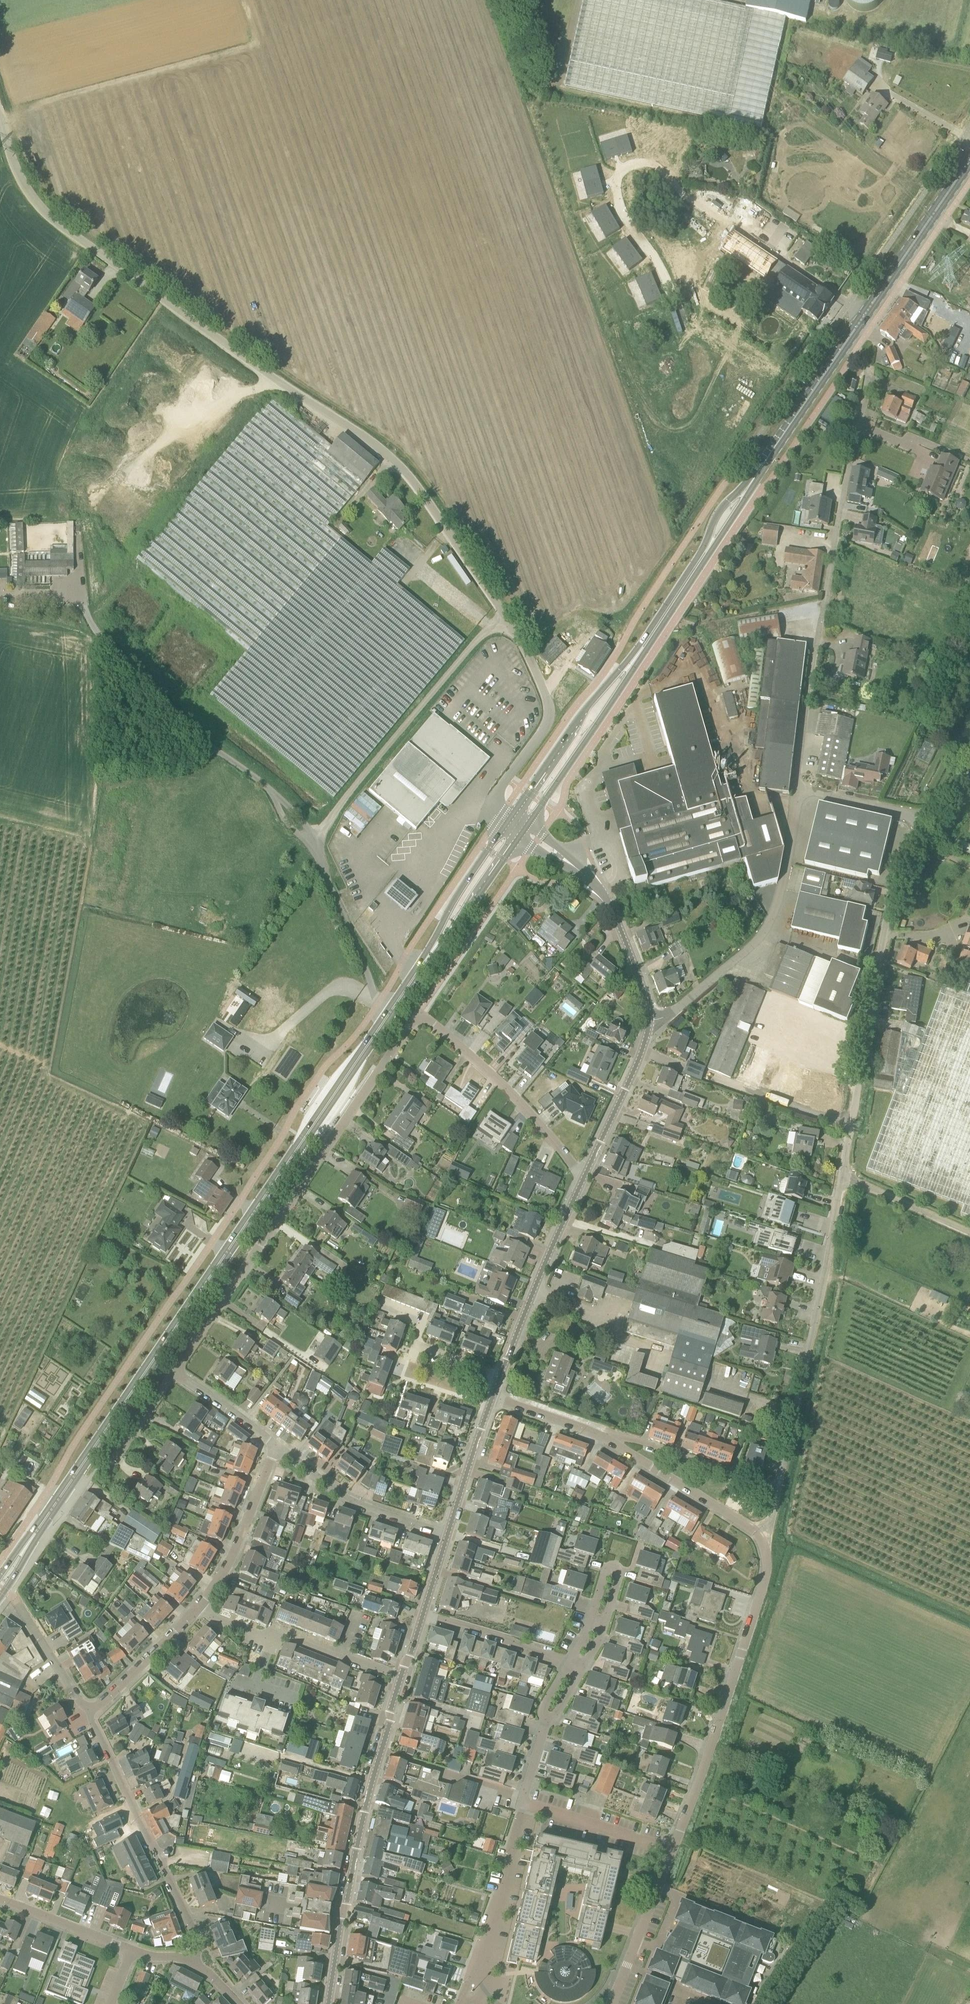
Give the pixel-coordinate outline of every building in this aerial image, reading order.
[(786,18),(746,9),(706,0),(584,0),(565,88),(761,131),(786,18)] [(786,18),(806,22),(811,0),(748,0),(746,9),(786,18)] [(847,1),(851,6),(856,9),(863,11),(869,10),(875,7),(880,3),(881,0),(847,0),(847,1)] [(879,48),(876,59),(890,63),(892,55),(887,53),(888,50),(879,48)] [(874,79),(868,75),(873,68),(859,59),(843,82),(863,96),(874,79)] [(875,123),(874,122),(886,104),(873,95),(860,113),(865,117),(860,124),(870,131),(875,123)] [(628,136),(602,147),(609,162),(634,151),(628,136)] [(580,171),(587,198),(604,193),(596,166),(580,171)] [(592,214),(606,238),(620,229),(606,205),(592,214)] [(614,251),(633,272),(646,260),(626,240),(614,251)] [(818,249),(807,242),(795,259),(805,266),(818,249)] [(819,323),(834,300),(788,269),(788,268),(779,262),(768,278),(766,280),(806,307),(803,312),(819,323)] [(97,281),(84,271),(76,284),(81,288),(65,312),(84,325),(96,308),(83,300),(88,293),(89,293),(97,281)] [(654,274),(638,282),(650,307),(666,300),(654,274)] [(902,300),(890,318),(897,322),(897,323),(905,327),(908,322),(909,322),(913,315),(918,318),(923,310),(919,307),(922,299),(907,292),(902,301),(902,300)] [(897,322),(890,318),(880,332),(882,333),(881,334),(886,337),(887,336),(895,342),(899,337),(906,341),(906,342),(910,341),(914,335),(918,329),(909,322),(908,322),(905,327),(897,323),(897,322)] [(37,346),(48,330),(38,323),(27,339),(37,346)] [(886,352),(892,366),(899,362),(893,349),(886,352)] [(849,390),(855,392),(857,382),(851,381),(849,390)] [(958,395),(964,398),(969,383),(963,381),(958,395)] [(905,394),(901,404),(889,399),(882,414),(906,424),(916,398),(905,394)] [(328,452),(332,448),(272,398),(136,560),(247,652),(210,696),(333,799),(465,641),(397,585),(372,564),(327,527),(364,483),(328,452)] [(839,415),(828,407),(821,417),(833,424),(839,415)] [(915,412),(912,420),(922,424),(923,421),(927,423),(929,418),(915,412)] [(364,483),(379,465),(343,435),(332,448),(328,452),(364,483)] [(929,495),(942,500),(958,463),(942,456),(937,470),(932,468),(930,472),(928,471),(926,475),(928,476),(922,492),(926,494),(926,495),(928,496),(929,495)] [(898,476),(881,468),(877,476),(895,484),(898,476)] [(854,469),(848,502),(860,503),(861,496),(865,497),(870,472),(854,469)] [(810,523),(828,526),(832,502),(822,501),(824,486),(810,484),(808,499),(813,500),(811,513),(806,512),(804,524),(810,525),(810,523)] [(378,511),(389,523),(390,521),(399,531),(408,522),(399,513),(404,509),(393,497),(386,504),(373,490),(366,496),(379,510),(378,511)] [(857,526),(854,541),(874,547),(878,531),(876,530),(878,520),(864,517),(862,524),(865,524),(864,527),(857,526)] [(23,524),(16,525),(17,552),(24,552),(23,524)] [(352,532),(344,524),(339,528),(346,535),(348,534),(349,535),(352,532)] [(762,538),(777,541),(779,528),(764,526),(762,538)] [(384,549),(372,564),(397,585),(410,570),(384,549)] [(806,591),(818,593),(824,553),(809,551),(808,552),(786,549),(784,564),(804,566),(802,578),(793,577),(790,589),(806,591)] [(74,556),(74,555),(67,555),(63,555),(63,550),(51,551),(51,555),(49,555),(50,562),(24,562),(24,555),(16,555),(16,577),(8,577),(8,586),(25,586),(24,577),(52,577),(52,581),(69,581),(69,578),(72,576),(74,576),(74,556)] [(914,557),(907,554),(902,564),(910,567),(914,557)] [(451,555),(447,558),(466,585),(471,581),(451,555)] [(739,621),(742,640),(783,634),(781,616),(739,621)] [(556,638),(538,654),(550,666),(567,649),(556,638)] [(849,653),(844,676),(860,677),(862,663),(866,663),(869,648),(870,641),(856,638),(855,646),(853,646),(851,654),(849,653)] [(594,677),(611,651),(594,639),(585,652),(587,652),(578,665),(583,669),(593,676),(594,677)] [(683,644),(687,657),(702,652),(700,645),(690,648),(688,642),(683,644)] [(790,795),(807,646),(778,642),(778,644),(768,643),(761,710),(756,749),(766,750),(761,792),(790,795)] [(730,681),(747,677),(739,647),(715,653),(719,672),(723,671),(722,665),(726,664),(730,681)] [(683,648),(676,651),(679,657),(686,654),(683,648)] [(777,883),(782,851),(773,818),(752,824),(745,800),(732,804),(728,790),(721,792),(692,688),(654,699),(674,769),(634,781),(631,772),(632,772),(631,771),(610,777),(606,784),(613,808),(614,808),(623,805),(631,830),(619,834),(628,865),(634,887),(646,883),(648,889),(740,864),(740,863),(744,862),(753,890),(777,883)] [(732,719),(740,716),(732,691),(724,694),(732,719)] [(825,737),(819,767),(818,776),(842,781),(849,741),(851,741),(855,720),(820,714),(816,735),(825,737)] [(399,817),(406,823),(416,831),(441,800),(446,804),(451,804),(488,760),(434,715),(369,792),(399,817)] [(917,760),(930,765),(936,747),(924,742),(917,760)] [(874,768),(857,765),(856,768),(847,766),(843,787),(856,790),(858,781),(871,784),(872,780),(880,782),(882,774),(887,775),(890,758),(877,756),(874,768)] [(361,835),(381,806),(362,793),(345,817),(353,823),(350,827),(361,835)] [(820,804),(806,864),(868,879),(869,874),(880,876),(893,821),(820,804)] [(402,826),(406,823),(399,817),(396,821),(402,826)] [(806,870),(800,894),(821,899),(826,876),(806,870)] [(855,891),(853,902),(862,904),(872,906),(872,905),(874,904),(875,900),(874,899),(875,893),(870,892),(871,886),(845,879),(843,887),(855,891)] [(407,896),(394,886),(382,901),(394,910),(403,918),(416,903),(407,896)] [(850,906),(821,899),(800,894),(792,929),(840,941),(838,950),(861,956),(869,926),(864,925),(868,911),(850,906)] [(378,907),(373,903),(369,909),(373,912),(378,907)] [(520,911),(510,924),(520,931),(530,918),(520,911)] [(660,917),(663,928),(679,921),(676,911),(660,917)] [(560,944),(558,946),(564,951),(573,939),(567,934),(571,929),(553,914),(541,929),(560,944)] [(636,935),(643,953),(658,947),(656,944),(663,941),(658,927),(636,935)] [(969,927),(961,946),(969,949),(969,928),(969,927)] [(668,949),(672,956),(674,959),(688,950),(687,950),(683,943),(682,941),(668,949)] [(832,965),(816,959),(797,951),(797,950),(795,949),(795,950),(778,944),(765,975),(774,979),(770,990),(779,994),(800,1002),(800,1004),(814,1009),(848,1022),(856,1003),(850,1001),(861,973),(833,962),(832,965)] [(931,951),(923,948),(918,946),(915,953),(904,948),(898,964),(911,969),(914,960),(926,965),(931,951)] [(961,957),(969,960),(969,957),(969,952),(963,950),(961,957)] [(503,967),(509,960),(502,954),(497,962),(503,967)] [(577,975),(585,981),(593,971),(608,983),(616,972),(599,958),(591,969),(585,964),(581,970),(577,975)] [(490,975),(498,974),(497,965),(489,966),(490,975)] [(673,987),(680,985),(674,970),(652,978),(659,995),(674,990),(673,987)] [(906,1022),(915,1024),(916,1024),(923,980),(911,978),(909,993),(895,991),(892,1009),(908,1012),(906,1022)] [(626,990),(619,984),(611,994),(618,1000),(626,990)] [(731,1078),(761,1002),(765,992),(743,984),(739,993),(709,1069),(731,1078)] [(903,1035),(894,1092),(896,1092),(867,1171),(965,1207),(962,1215),(969,1218),(969,997),(965,995),(944,987),(927,1033),(904,1024),(903,1035)] [(235,995),(245,1001),(230,1023),(237,1027),(251,1006),(254,1007),(258,1001),(239,988),(235,995)] [(533,1009),(544,996),(535,989),(524,1001),(533,1009)] [(573,1018),(583,1006),(569,994),(559,1006),(573,1018)] [(599,1004),(605,1009),(612,1000),(606,995),(599,1004)] [(465,1019),(476,1027),(490,1006),(477,997),(467,1012),(469,1013),(465,1019)] [(505,1003),(498,1013),(506,1018),(513,1008),(505,1003)] [(501,1040),(496,1046),(503,1053),(512,1043),(511,1043),(522,1032),(516,1026),(521,1021),(513,1013),(494,1034),(501,1040)] [(628,1033),(621,1030),(623,1024),(623,1023),(622,1021),(621,1021),(619,1020),(618,1020),(616,1020),(615,1021),(613,1026),(611,1025),(608,1032),(598,1028),(595,1034),(588,1030),(585,1037),(596,1042),(598,1036),(619,1045),(620,1041),(622,1042),(624,1038),(626,1039),(628,1033)] [(213,1027),(202,1042),(223,1056),(233,1041),(213,1027)] [(874,1089),(894,1092),(903,1035),(885,1032),(877,1075),(876,1075),(874,1089)] [(524,1044),(528,1047),(516,1061),(526,1069),(524,1072),(531,1078),(545,1061),(539,1056),(541,1054),(535,1050),(541,1043),(531,1035),(524,1044)] [(667,1051),(681,1056),(679,1059),(686,1062),(688,1055),(690,1049),(695,1051),(697,1044),(673,1036),(667,1051)] [(599,1048),(586,1076),(602,1083),(610,1063),(612,1064),(616,1056),(599,1048)] [(433,1090),(441,1095),(446,1087),(441,1084),(453,1068),(438,1058),(434,1063),(432,1062),(424,1073),(438,1083),(433,1090)] [(810,1100),(836,1104),(843,1063),(816,1059),(810,1100)] [(687,1062),(683,1074),(701,1080),(705,1068),(687,1062)] [(657,1086),(670,1091),(677,1093),(683,1079),(676,1076),(663,1071),(657,1086)] [(229,1118),(247,1092),(230,1080),(212,1107),(229,1118)] [(444,1097),(463,1110),(458,1118),(469,1125),(477,1113),(468,1108),(479,1092),(468,1084),(460,1095),(450,1088),(444,1097)] [(580,1100),(579,1099),(571,1089),(553,1103),(562,1113),(565,1111),(575,1115),(573,1120),(583,1124),(585,1120),(587,1121),(593,1108),(593,1107),(595,1101),(582,1095),(580,1100)] [(705,1101),(694,1097),(693,1098),(686,1096),(686,1094),(683,1092),(679,1102),(695,1109),(696,1106),(702,1109),(705,1101)] [(149,1094),(145,1101),(160,1108),(163,1101),(149,1094)] [(399,1113),(417,1126),(417,1125),(416,1125),(424,1114),(425,1115),(432,1105),(423,1098),(419,1105),(413,1101),(413,1100),(406,1096),(402,1102),(405,1104),(399,1113)] [(669,1116),(665,1129),(680,1135),(683,1127),(676,1125),(678,1120),(682,1111),(673,1107),(652,1098),(651,1101),(644,1098),(638,1110),(653,1117),(656,1110),(670,1116),(669,1116)] [(735,1100),(734,1109),(743,1110),(745,1101),(735,1100)] [(490,1112),(478,1128),(479,1129),(480,1127),(494,1137),(493,1138),(500,1143),(511,1127),(504,1122),(503,1123),(489,1114),(490,1112)] [(393,1142),(403,1149),(408,1152),(415,1143),(407,1138),(415,1126),(416,1127),(417,1126),(399,1113),(392,1123),(388,1121),(384,1127),(391,1132),(397,1136),(393,1142)] [(160,1130),(153,1127),(149,1136),(156,1140),(160,1130)] [(817,1142),(819,1132),(800,1128),(798,1137),(795,1137),(792,1153),(811,1157),(814,1141),(817,1142)] [(680,1135),(665,1129),(662,1137),(677,1142),(680,1135)] [(502,1147),(512,1154),(518,1139),(511,1134),(502,1147)] [(622,1162),(624,1162),(627,1163),(634,1147),(629,1145),(629,1144),(616,1139),(608,1156),(622,1162)] [(363,1159),(361,1161),(375,1170),(375,1169),(382,1174),(386,1168),(380,1163),(383,1159),(382,1159),(385,1154),(374,1146),(371,1152),(369,1150),(366,1155),(364,1154),(362,1158),(363,1159)] [(616,1176),(616,1175),(625,1178),(628,1171),(621,1169),(624,1162),(622,1162),(608,1156),(603,1168),(610,1171),(609,1172),(616,1176)] [(202,1180),(207,1183),(217,1169),(205,1161),(196,1176),(202,1180)] [(543,1166),(534,1162),(518,1197),(527,1201),(537,1179),(543,1181),(540,1187),(546,1190),(548,1192),(548,1191),(554,1194),(561,1179),(546,1173),(545,1176),(540,1174),(543,1166)] [(449,1174),(458,1178),(462,1169),(453,1165),(449,1174)] [(512,1179),(515,1171),(507,1168),(504,1176),(512,1179)] [(729,1169),(725,1179),(736,1183),(739,1173),(729,1169)] [(344,1192),(339,1199),(354,1210),(363,1196),(360,1194),(368,1182),(354,1172),(348,1180),(351,1181),(348,1186),(345,1184),(341,1190),(344,1192)] [(781,1194),(784,1195),(802,1200),(806,1184),(801,1183),(803,1177),(790,1174),(788,1180),(785,1179),(781,1183),(779,1189),(781,1194)] [(221,1216),(232,1200),(207,1183),(202,1180),(198,1185),(204,1189),(199,1197),(209,1204),(207,1207),(221,1216)] [(644,1188),(651,1190),(653,1183),(646,1181),(644,1188)] [(633,1199),(618,1192),(613,1201),(612,1200),(609,1205),(611,1206),(610,1208),(619,1212),(619,1211),(627,1215),(628,1213),(634,1216),(636,1213),(638,1214),(643,1202),(645,1203),(648,1197),(636,1191),(633,1199)] [(768,1194),(761,1219),(768,1221),(789,1228),(795,1208),(784,1204),(785,1199),(768,1194)] [(408,1197),(404,1207),(421,1214),(425,1204),(408,1197)] [(714,1204),(705,1201),(703,1207),(712,1210),(714,1204)] [(159,1210),(160,1210),(168,1215),(164,1220),(159,1227),(157,1226),(153,1233),(154,1234),(149,1241),(154,1245),(153,1246),(159,1251),(160,1249),(165,1252),(180,1231),(175,1228),(183,1216),(164,1203),(159,1210)] [(607,1215),(603,1224),(616,1230),(620,1221),(630,1225),(637,1227),(647,1230),(646,1232),(653,1234),(656,1222),(635,1216),(634,1216),(628,1213),(627,1215),(619,1211),(619,1212),(610,1208),(609,1210),(607,1209),(605,1214),(607,1215)] [(708,1234),(712,1220),(708,1219),(710,1210),(705,1208),(698,1235),(703,1236),(704,1233),(708,1234)] [(445,1213),(437,1210),(430,1226),(439,1230),(445,1213)] [(520,1235),(533,1241),(542,1220),(529,1214),(529,1215),(517,1210),(514,1217),(526,1222),(520,1235)] [(322,1219),(317,1227),(331,1236),(338,1227),(343,1231),(346,1226),(329,1213),(323,1221),(322,1219)] [(763,1248),(772,1251),(791,1257),(796,1242),(786,1238),(788,1234),(750,1222),(747,1230),(767,1236),(763,1248)] [(354,1225),(351,1229),(360,1235),(363,1231),(354,1225)] [(506,1235),(516,1240),(518,1234),(508,1229),(506,1235)] [(407,1267),(429,1275),(433,1265),(416,1259),(424,1237),(419,1235),(407,1267)] [(572,1263),(571,1264),(586,1271),(589,1264),(600,1269),(609,1250),(583,1238),(578,1251),(577,1251),(575,1256),(573,1256),(570,1263),(572,1263)] [(499,1252),(494,1265),(502,1269),(504,1264),(509,1266),(509,1267),(512,1268),(512,1267),(520,1271),(524,1262),(522,1261),(527,1249),(508,1240),(505,1247),(511,1249),(508,1256),(499,1252)] [(626,1253),(629,1246),(619,1242),(616,1249),(626,1253)] [(663,1246),(661,1253),(695,1264),(698,1251),(670,1243),(663,1246)] [(305,1247),(292,1266),(292,1267),(309,1279),(317,1268),(330,1278),(336,1269),(318,1256),(305,1247)] [(637,1290),(630,1289),(607,1281),(606,1286),(584,1277),(580,1290),(581,1290),(578,1298),(590,1303),(593,1295),(602,1299),(605,1293),(633,1302),(623,1334),(674,1350),(671,1359),(708,1370),(724,1317),(697,1309),(709,1272),(694,1267),(695,1264),(661,1253),(649,1250),(637,1290)] [(793,1267),(780,1263),(782,1259),(764,1254),(760,1267),(770,1270),(766,1282),(784,1288),(789,1273),(791,1274),(793,1267)] [(292,1267),(292,1266),(290,1265),(285,1273),(287,1274),(281,1282),(293,1289),(285,1301),(297,1310),(303,1302),(299,1300),(306,1289),(303,1288),(309,1279),(292,1267)] [(513,1289),(516,1281),(498,1273),(487,1299),(504,1306),(511,1289),(513,1289)] [(381,1297),(386,1299),(391,1288),(386,1286),(381,1297)] [(391,1288),(386,1299),(391,1301),(396,1289),(391,1288)] [(391,1301),(396,1302),(400,1291),(396,1289),(391,1301)] [(930,1297),(947,1304),(949,1298),(933,1290),(930,1297)] [(396,1302),(401,1304),(405,1293),(400,1291),(396,1302)] [(406,1306),(410,1295),(405,1293),(401,1304),(406,1306)] [(406,1306),(411,1308),(415,1297),(410,1295),(406,1306)] [(761,1321),(777,1324),(779,1315),(782,1316),(785,1299),(770,1295),(766,1311),(763,1311),(761,1321)] [(411,1308),(416,1310),(420,1299),(415,1297),(411,1308)] [(464,1303),(448,1297),(443,1308),(460,1314),(464,1303)] [(416,1310),(420,1312),(425,1301),(420,1299),(416,1310)] [(269,1324),(269,1323),(273,1326),(279,1317),(284,1321),(288,1316),(266,1300),(256,1315),(259,1317),(259,1318),(261,1319),(269,1324)] [(420,1312),(425,1313),(430,1303),(425,1301),(420,1312)] [(427,1321),(428,1321),(431,1322),(426,1336),(438,1341),(443,1327),(438,1324),(441,1317),(435,1314),(438,1306),(430,1303),(425,1313),(430,1315),(427,1321)] [(474,1303),(469,1317),(473,1319),(485,1324),(497,1329),(499,1329),(500,1325),(501,1326),(505,1317),(489,1311),(490,1309),(474,1303)] [(464,1326),(467,1317),(462,1315),(459,1324),(464,1326)] [(444,1327),(443,1327),(438,1341),(451,1346),(459,1324),(453,1321),(447,1318),(444,1327)] [(389,1329),(387,1336),(401,1340),(405,1328),(383,1320),(381,1326),(389,1329)] [(495,1334),(497,1329),(485,1324),(482,1329),(495,1334)] [(460,1349),(473,1354),(478,1340),(472,1338),(475,1330),(469,1327),(460,1349)] [(755,1361),(770,1365),(776,1342),(773,1341),(775,1336),(764,1334),(765,1333),(755,1331),(755,1330),(743,1328),(741,1339),(752,1342),(753,1339),(760,1341),(757,1351),(741,1347),(739,1357),(755,1361)] [(372,1350),(380,1353),(382,1348),(396,1353),(401,1340),(387,1336),(385,1342),(377,1339),(372,1350)] [(241,1337),(232,1351),(244,1360),(250,1352),(255,1355),(258,1349),(253,1345),(241,1337)] [(331,1368),(344,1349),(341,1348),(327,1338),(314,1357),(328,1367),(331,1368)] [(491,1345),(478,1340),(473,1354),(485,1359),(491,1345)] [(273,1360),(280,1349),(269,1341),(262,1352),(273,1360)] [(387,1377),(392,1364),(378,1358),(380,1353),(372,1350),(368,1362),(376,1365),(373,1372),(387,1377)] [(631,1366),(634,1354),(627,1352),(624,1364),(631,1366)] [(636,1352),(627,1382),(658,1391),(661,1380),(642,1375),(647,1355),(636,1352)] [(236,1361),(229,1356),(225,1362),(231,1367),(236,1361)] [(572,1363),(554,1356),(544,1381),(555,1385),(552,1392),(565,1397),(574,1375),(568,1372),(572,1363)] [(599,1373),(600,1370),(612,1373),(614,1366),(592,1360),(589,1370),(599,1373)] [(225,1362),(224,1362),(224,1363),(225,1363),(220,1370),(219,1370),(214,1377),(227,1386),(235,1374),(242,1379),(246,1373),(237,1367),(235,1370),(231,1367),(225,1362)] [(387,1377),(373,1372),(371,1378),(363,1375),(361,1381),(383,1389),(387,1377)] [(321,1376),(313,1373),(306,1391),(314,1394),(321,1376)] [(320,1385),(326,1388),(330,1382),(325,1378),(320,1385)] [(350,1393),(353,1389),(348,1384),(345,1392),(350,1393)] [(246,1399),(253,1404),(261,1394),(254,1389),(246,1399)] [(275,1391),(260,1410),(270,1418),(280,1406),(274,1401),(279,1394),(275,1391)] [(280,1406),(270,1418),(281,1426),(299,1402),(297,1402),(300,1395),(295,1393),(291,1403),(285,1399),(284,1400),(280,1406)] [(742,1418),(746,1406),(706,1393),(702,1405),(742,1418)] [(417,1399),(404,1395),(397,1418),(404,1420),(406,1412),(412,1414),(417,1399)] [(417,1399),(412,1414),(419,1416),(417,1424),(423,1426),(430,1403),(417,1399)] [(670,1409),(673,1403),(664,1400),(662,1406),(670,1409)] [(299,1402),(281,1426),(291,1434),(300,1421),(304,1416),(299,1412),(303,1406),(299,1402)] [(217,1412),(215,1416),(209,1411),(207,1414),(195,1405),(187,1416),(204,1427),(208,1421),(210,1423),(221,1430),(228,1420),(217,1412)] [(441,1423),(448,1425),(452,1411),(439,1406),(435,1420),(430,1418),(427,1428),(432,1429),(439,1431),(441,1423)] [(684,1406),(680,1415),(685,1417),(689,1408),(684,1406)] [(459,1413),(452,1411),(448,1425),(460,1429),(462,1424),(468,1426),(473,1412),(460,1408),(459,1413)] [(697,1410),(691,1408),(686,1420),(693,1423),(697,1410)] [(366,1415),(360,1413),(355,1423),(361,1425),(366,1415)] [(715,1417),(707,1414),(705,1423),(712,1425),(715,1417)] [(200,1433),(204,1427),(187,1416),(180,1427),(192,1435),(191,1437),(197,1442),(202,1435),(200,1433)] [(648,1439),(660,1443),(665,1428),(658,1425),(661,1418),(656,1416),(648,1439)] [(300,1421),(291,1434),(301,1441),(315,1422),(311,1419),(306,1426),(300,1421)] [(390,1419),(388,1425),(403,1429),(405,1423),(390,1419)] [(512,1439),(517,1423),(504,1419),(498,1434),(512,1439)] [(673,1447),(680,1424),(675,1422),(672,1430),(665,1428),(660,1443),(673,1447)] [(250,1437),(232,1424),(227,1431),(245,1444),(250,1437)] [(693,1454),(698,1439),(700,1431),(688,1427),(680,1450),(693,1454)] [(322,1437),(327,1431),(322,1428),(308,1446),(318,1455),(327,1441),(322,1437)] [(535,1446),(544,1449),(549,1436),(540,1433),(535,1446)] [(693,1454),(705,1458),(713,1435),(708,1434),(707,1433),(704,1441),(698,1439),(693,1454)] [(529,1445),(512,1439),(498,1434),(496,1442),(493,1441),(491,1447),(490,1447),(490,1448),(493,1449),(507,1454),(510,1445),(527,1450),(529,1445)] [(318,1455),(328,1462),(343,1443),(332,1435),(327,1441),(318,1455)] [(705,1458),(717,1462),(722,1447),(715,1444),(718,1437),(713,1435),(705,1458)] [(442,1442),(445,1443),(454,1446),(456,1440),(444,1436),(442,1442)] [(572,1442),(556,1436),(549,1457),(555,1459),(556,1455),(566,1459),(572,1442)] [(213,1447),(201,1440),(197,1447),(200,1449),(209,1454),(210,1452),(213,1447)] [(434,1460),(448,1465),(453,1450),(439,1445),(430,1443),(424,1441),(422,1446),(428,1450),(426,1457),(419,1455),(417,1463),(432,1468),(434,1460)] [(729,1449),(722,1447),(717,1462),(729,1466),(737,1443),(731,1441),(729,1449)] [(238,1458),(238,1459),(252,1464),(257,1451),(235,1442),(233,1448),(230,1455),(238,1458)] [(588,1448),(572,1442),(566,1459),(564,1464),(570,1466),(571,1464),(575,1465),(574,1466),(580,1468),(584,1458),(588,1448)] [(180,1453),(168,1444),(159,1458),(162,1460),(156,1468),(165,1473),(168,1476),(174,1468),(176,1469),(183,1460),(185,1456),(180,1453)] [(397,1456),(399,1450),(383,1445),(381,1451),(397,1456)] [(751,1447),(746,1463),(760,1468),(765,1452),(751,1447)] [(211,1453),(210,1452),(209,1454),(200,1449),(195,1461),(212,1468),(216,1457),(212,1455),(213,1454),(211,1453)] [(335,1468),(346,1476),(355,1463),(350,1459),(355,1452),(350,1449),(335,1468)] [(511,1455),(507,1454),(493,1449),(488,1464),(502,1468),(510,1471),(512,1465),(508,1463),(511,1455)] [(601,1481),(606,1472),(612,1463),(598,1454),(592,1464),(587,1472),(601,1481)] [(534,1465),(537,1466),(541,1468),(545,1457),(538,1455),(534,1465)] [(541,1468),(547,1470),(550,1459),(545,1457),(541,1468)] [(248,1476),(252,1464),(238,1459),(235,1466),(227,1463),(226,1468),(248,1476)] [(362,1467),(355,1463),(346,1476),(356,1483),(371,1464),(367,1461),(362,1467)] [(627,1471),(612,1463),(606,1472),(616,1478),(610,1486),(615,1489),(627,1471)] [(424,1492),(438,1497),(443,1481),(436,1479),(434,1478),(434,1479),(426,1476),(427,1471),(417,1467),(414,1476),(419,1478),(416,1489),(424,1492)] [(536,1476),(514,1469),(511,1479),(533,1486),(536,1476)] [(582,1473),(572,1469),(566,1486),(575,1489),(576,1485),(582,1474),(582,1473)] [(369,1487),(373,1476),(370,1474),(362,1484),(369,1490),(369,1487)] [(582,1474),(576,1485),(585,1489),(590,1478),(582,1474)] [(225,1491),(240,1497),(245,1485),(222,1476),(220,1481),(228,1484),(225,1491)] [(380,1478),(373,1476),(369,1487),(376,1489),(380,1478)] [(630,1497),(639,1503),(649,1485),(635,1476),(629,1486),(630,1486),(624,1494),(630,1497)] [(159,1493),(162,1488),(150,1479),(146,1484),(143,1482),(133,1495),(139,1500),(140,1498),(148,1503),(153,1497),(158,1500),(161,1495),(159,1493)] [(196,1482),(189,1479),(186,1485),(192,1488),(196,1482)] [(479,1481),(476,1492),(507,1501),(510,1491),(518,1493),(521,1483),(507,1479),(504,1489),(479,1481)] [(537,1479),(534,1487),(541,1489),(543,1481),(537,1479)] [(0,1508),(0,1535),(4,1538),(36,1491),(19,1480),(16,1485),(9,1481),(3,1490),(9,1494),(0,1508)] [(278,1503),(277,1507),(274,1515),(280,1518),(284,1506),(290,1488),(280,1484),(275,1483),(272,1491),(277,1493),(274,1502),(278,1503)] [(649,1485),(639,1503),(638,1503),(653,1512),(664,1493),(649,1485)] [(177,1498),(182,1491),(173,1486),(168,1492),(177,1498)] [(284,1506),(286,1506),(294,1509),(294,1511),(301,1514),(301,1512),(306,1499),(299,1496),(301,1491),(290,1488),(284,1506)] [(235,1510),(240,1497),(225,1491),(222,1499),(215,1496),(213,1501),(235,1510)] [(433,1511),(438,1497),(424,1492),(419,1506),(424,1508),(426,1509),(427,1508),(433,1511)] [(507,1501),(476,1492),(472,1502),(474,1503),(473,1506),(485,1510),(486,1507),(494,1509),(495,1506),(511,1510),(513,1503),(507,1501)] [(104,1520),(105,1519),(112,1523),(113,1519),(107,1515),(112,1508),(110,1506),(101,1500),(100,1502),(87,1493),(80,1503),(100,1517),(104,1520)] [(618,1497),(611,1493),(604,1506),(611,1510),(618,1497)] [(375,1494),(373,1500),(382,1503),(384,1497),(375,1494)] [(619,1497),(612,1510),(618,1514),(625,1501),(619,1497)] [(672,1498),(666,1508),(667,1508),(661,1517),(667,1520),(668,1518),(676,1524),(681,1517),(686,1507),(672,1498)] [(301,1512),(301,1514),(298,1522),(296,1527),(304,1529),(306,1525),(313,1527),(316,1517),(325,1520),(329,1506),(314,1501),(312,1507),(311,1506),(308,1514),(301,1512)] [(97,1522),(100,1517),(80,1503),(71,1517),(84,1526),(85,1526),(91,1530),(96,1521),(97,1522)] [(522,1506),(513,1503),(511,1510),(510,1512),(519,1515),(522,1506)] [(589,1510),(581,1506),(580,1506),(576,1518),(585,1522),(590,1510),(589,1510)] [(701,1516),(686,1507),(681,1517),(690,1522),(685,1531),(690,1534),(695,1525),(701,1516)] [(337,1532),(347,1535),(348,1536),(355,1515),(339,1509),(335,1523),(330,1521),(326,1532),(336,1535),(337,1532)] [(213,1525),(227,1530),(232,1518),(209,1510),(207,1515),(215,1518),(213,1525)] [(162,1531),(132,1511),(123,1524),(153,1545),(162,1531)] [(472,1516),(466,1535),(482,1539),(490,1542),(494,1530),(503,1533),(506,1523),(479,1515),(478,1518),(472,1516)] [(262,1519),(257,1530),(275,1537),(279,1526),(284,1528),(286,1523),(278,1519),(276,1525),(267,1522),(262,1519)] [(647,1531),(655,1535),(662,1523),(654,1519),(647,1531)] [(386,1528),(373,1524),(368,1539),(381,1543),(386,1528)] [(188,1532),(173,1525),(170,1532),(184,1539),(188,1532)] [(200,1534),(222,1542),(227,1530),(213,1525),(210,1532),(202,1529),(200,1534)] [(646,1529),(640,1526),(634,1540),(640,1542),(646,1529)] [(700,1526),(695,1535),(691,1541),(696,1544),(697,1543),(706,1548),(705,1549),(718,1557),(719,1555),(726,1559),(730,1566),(736,1562),(732,1556),(731,1556),(727,1553),(731,1547),(713,1536),(713,1537),(704,1531),(705,1529),(700,1526)] [(125,1552),(135,1535),(120,1527),(110,1545),(125,1552)] [(398,1532),(386,1528),(381,1543),(393,1547),(398,1532)] [(646,1529),(640,1542),(662,1549),(666,1542),(655,1535),(647,1531),(646,1529)] [(275,1537),(257,1530),(253,1540),(264,1544),(261,1551),(271,1554),(275,1556),(277,1549),(271,1546),(275,1537)] [(599,1532),(591,1530),(589,1537),(597,1539),(599,1532)] [(163,1537),(169,1540),(172,1534),(166,1532),(163,1537)] [(544,1569),(549,1570),(552,1571),(556,1559),(559,1550),(562,1540),(539,1532),(529,1564),(544,1569)] [(158,1548),(135,1535),(125,1552),(149,1563),(152,1558),(157,1551),(158,1548)] [(415,1554),(420,1539),(407,1535),(402,1550),(415,1554)] [(589,1556),(592,1557),(593,1558),(598,1542),(578,1536),(574,1551),(570,1550),(564,1551),(559,1550),(556,1559),(585,1568),(589,1556)] [(682,1545),(670,1538),(666,1546),(677,1553),(682,1545)] [(433,1544),(420,1539),(415,1554),(421,1556),(418,1565),(413,1563),(412,1569),(423,1573),(433,1544)] [(189,1551),(210,1564),(216,1552),(195,1540),(193,1545),(189,1551)] [(158,1548),(157,1551),(162,1554),(167,1557),(173,1548),(162,1541),(158,1548)] [(362,1541),(358,1552),(364,1554),(367,1542),(362,1541)] [(455,1558),(472,1563),(473,1560),(480,1562),(482,1555),(493,1558),(495,1554),(460,1543),(455,1558)] [(397,1552),(391,1550),(387,1561),(393,1563),(397,1552)] [(122,1551),(120,1556),(128,1559),(130,1554),(125,1552),(122,1551)] [(157,1551),(152,1558),(158,1562),(162,1554),(157,1551)] [(203,1575),(210,1564),(189,1551),(182,1563),(203,1575)] [(268,1560),(271,1554),(261,1551),(259,1557),(248,1553),(244,1563),(262,1570),(266,1560),(268,1560)] [(397,1552),(393,1563),(399,1565),(402,1554),(397,1552)] [(636,1581),(661,1589),(668,1591),(670,1583),(664,1581),(664,1579),(663,1578),(658,1574),(655,1573),(659,1559),(640,1553),(637,1564),(640,1566),(636,1581)] [(520,1560),(506,1556),(504,1563),(518,1567),(520,1560)] [(455,1558),(451,1571),(468,1576),(469,1576),(468,1579),(491,1586),(494,1578),(474,1571),(470,1569),(472,1563),(455,1558)] [(98,1587),(113,1567),(101,1559),(91,1574),(81,1567),(72,1581),(84,1590),(90,1581),(98,1587)] [(258,1580),(260,1575),(268,1578),(270,1573),(262,1570),(244,1563),(240,1574),(258,1580)] [(139,1576),(144,1570),(138,1565),(133,1571),(136,1574),(136,1573),(139,1576)] [(181,1578),(176,1585),(188,1594),(196,1584),(177,1569),(174,1573),(181,1578)] [(142,1578),(152,1587),(155,1589),(160,1583),(147,1572),(142,1578)] [(582,1593),(583,1590),(586,1578),(567,1572),(563,1587),(559,1586),(553,1587),(552,1587),(549,1597),(574,1604),(578,1592),(582,1593)] [(152,1587),(142,1578),(136,1573),(129,1581),(146,1595),(152,1587)] [(672,1582),(695,1590),(698,1581),(674,1573),(672,1582)] [(387,1590),(414,1599),(415,1598),(417,1591),(418,1587),(391,1578),(391,1579),(386,1577),(383,1587),(384,1587),(388,1588),(387,1590)] [(498,1594),(490,1591),(449,1579),(440,1607),(456,1612),(460,1596),(486,1604),(495,1606),(498,1594)] [(526,1579),(523,1589),(533,1593),(536,1582),(526,1579)] [(370,1583),(368,1590),(381,1594),(384,1587),(383,1587),(370,1583)] [(349,1584),(347,1589),(346,1591),(361,1596),(364,1589),(349,1584)] [(180,1604),(188,1594),(176,1585),(171,1590),(165,1585),(161,1589),(180,1604)] [(630,1586),(626,1600),(625,1601),(629,1602),(625,1614),(651,1622),(654,1612),(652,1612),(648,1607),(645,1606),(649,1592),(630,1586)] [(223,1610),(234,1614),(243,1591),(232,1587),(223,1610)] [(234,1614),(245,1618),(254,1596),(243,1591),(234,1614)] [(275,1594),(268,1591),(266,1597),(273,1600),(275,1594)] [(695,1623),(697,1618),(714,1624),(717,1613),(718,1609),(720,1609),(724,1597),(709,1592),(708,1594),(704,1593),(700,1607),(690,1604),(685,1619),(686,1620),(695,1623)] [(158,1605),(153,1611),(164,1622),(173,1612),(156,1595),(152,1599),(158,1605)] [(256,1622),(265,1600),(254,1596),(245,1618),(256,1622)] [(366,1597),(364,1601),(362,1609),(395,1620),(399,1609),(399,1608),(366,1597)] [(131,1612),(136,1607),(128,1599),(123,1604),(131,1612)] [(266,1627),(270,1617),(275,1604),(265,1600),(256,1622),(266,1627)] [(277,1620),(287,1624),(293,1608),(283,1604),(277,1620)] [(164,1622),(153,1611),(146,1605),(142,1609),(138,1614),(155,1631),(164,1622)] [(118,1611),(125,1618),(130,1613),(123,1606),(118,1611)] [(303,1612),(293,1608),(287,1624),(297,1628),(303,1612)] [(70,1613),(64,1616),(60,1610),(46,1618),(47,1619),(45,1621),(48,1626),(50,1625),(54,1632),(61,1628),(69,1642),(83,1633),(70,1613)] [(297,1628),(307,1632),(313,1616),(303,1612),(297,1628)] [(685,1635),(691,1637),(694,1631),(695,1627),(688,1625),(689,1624),(679,1621),(680,1618),(661,1612),(658,1620),(666,1623),(664,1628),(675,1632),(674,1635),(684,1638),(685,1635)] [(323,1620),(313,1616),(307,1632),(317,1636),(323,1620)] [(7,1651),(11,1645),(17,1655),(12,1658),(31,1671),(44,1663),(29,1638),(27,1640),(21,1630),(6,1619),(0,1628),(0,1646),(7,1651)] [(134,1629),(128,1635),(139,1646),(148,1637),(131,1620),(128,1623),(134,1629)] [(317,1636),(327,1640),(333,1624),(323,1620),(317,1636)] [(620,1620),(615,1635),(619,1637),(615,1648),(625,1651),(625,1652),(640,1657),(643,1647),(642,1646),(638,1642),(634,1641),(639,1626),(620,1620)] [(398,1627),(382,1622),(379,1630),(383,1631),(380,1641),(397,1647),(401,1636),(396,1635),(398,1627)] [(333,1624),(327,1640),(337,1644),(344,1628),(333,1624)] [(509,1635),(514,1637),(517,1626),(512,1625),(509,1635)] [(204,1628),(196,1638),(209,1648),(213,1642),(220,1647),(223,1643),(204,1628)] [(432,1630),(431,1633),(428,1643),(448,1649),(444,1659),(453,1662),(458,1644),(450,1641),(452,1636),(450,1635),(451,1634),(442,1632),(442,1633),(432,1630)] [(694,1631),(691,1637),(687,1651),(692,1652),(689,1661),(702,1666),(705,1656),(701,1654),(704,1644),(709,1645),(712,1637),(694,1631)] [(130,1655),(139,1646),(128,1635),(123,1640),(117,1634),(113,1638),(130,1655)] [(72,1661),(79,1673),(94,1664),(88,1655),(94,1652),(91,1646),(95,1643),(90,1636),(66,1651),(71,1659),(73,1658),(74,1660),(72,1661)] [(467,1654),(481,1659),(485,1644),(473,1641),(474,1640),(464,1637),(457,1661),(464,1663),(467,1654)] [(196,1638),(188,1648),(207,1663),(215,1653),(209,1648),(196,1638)] [(652,1647),(658,1648),(660,1642),(653,1640),(652,1647)] [(377,1651),(373,1650),(371,1658),(387,1663),(389,1656),(394,1658),(397,1647),(380,1641),(377,1651)] [(285,1643),(284,1647),(276,1666),(287,1670),(296,1647),(285,1643)] [(485,1643),(485,1644),(481,1659),(479,1667),(485,1669),(488,1661),(502,1665),(506,1653),(507,1651),(495,1647),(495,1646),(485,1643)] [(625,1651),(615,1648),(606,1645),(602,1657),(606,1658),(601,1674),(626,1681),(630,1671),(628,1671),(624,1667),(620,1666),(625,1652),(625,1651)] [(12,1711),(18,1699),(20,1693),(24,1682),(30,1671),(31,1671),(12,1658),(5,1653),(7,1651),(0,1646),(0,1706),(12,1711)] [(287,1670),(298,1674),(307,1652),(296,1647),(287,1670)] [(126,1657),(119,1650),(117,1648),(107,1655),(113,1665),(126,1657)] [(317,1656),(307,1652),(298,1674),(308,1678),(317,1656)] [(502,1665),(498,1678),(505,1680),(507,1671),(521,1675),(526,1660),(515,1657),(515,1656),(506,1653),(502,1665)] [(177,1657),(165,1672),(178,1683),(187,1672),(192,1675),(199,1666),(186,1655),(181,1661),(177,1657)] [(240,1663),(220,1655),(218,1659),(238,1668),(240,1663)] [(328,1660),(317,1656),(308,1678),(319,1683),(328,1660)] [(339,1664),(328,1660),(319,1683),(330,1687),(339,1664)] [(420,1676),(434,1680),(438,1669),(447,1672),(449,1667),(425,1660),(420,1676)] [(526,1661),(526,1660),(521,1675),(519,1684),(526,1686),(528,1680),(531,1678),(544,1681),(545,1677),(546,1677),(550,1671),(547,1670),(548,1667),(536,1663),(536,1662),(526,1660),(526,1661)] [(99,1673),(94,1664),(79,1673),(86,1684),(92,1680),(93,1681),(99,1678),(100,1680),(108,1675),(105,1669),(99,1673)] [(339,1664),(330,1687),(340,1691),(349,1668),(339,1664)] [(248,1678),(252,1667),(245,1665),(238,1675),(248,1678)] [(689,1674),(690,1673),(666,1665),(661,1682),(691,1691),(696,1676),(689,1674)] [(223,1667),(220,1673),(218,1677),(229,1683),(231,1679),(232,1679),(233,1676),(235,1672),(229,1669),(228,1670),(223,1667)] [(617,1711),(619,1704),(613,1702),(614,1699),(612,1699),(608,1694),(605,1693),(609,1679),(590,1673),(586,1685),(590,1686),(586,1701),(595,1704),(610,1709),(617,1711)] [(359,1681),(362,1682),(359,1693),(377,1699),(380,1688),(375,1686),(378,1679),(361,1675),(359,1681)] [(428,1701),(437,1703),(439,1697),(434,1696),(439,1681),(434,1680),(420,1676),(414,1698),(428,1703),(428,1701)] [(494,1680),(477,1676),(473,1690),(490,1695),(494,1680)] [(637,1678),(631,1677),(629,1684),(635,1685),(637,1678)] [(642,1695),(644,1690),(634,1686),(633,1692),(642,1695)] [(518,1687),(516,1694),(523,1696),(524,1692),(521,1691),(520,1688),(518,1687)] [(471,1690),(471,1691),(465,1711),(484,1716),(490,1696),(471,1690)] [(23,1716),(31,1698),(20,1693),(18,1699),(12,1711),(23,1716)] [(193,1693),(188,1702),(208,1712),(213,1702),(193,1693)] [(374,1709),(377,1699),(359,1693),(355,1704),(374,1709)] [(185,1708),(188,1700),(174,1695),(171,1703),(185,1708)] [(230,1718),(229,1721),(239,1725),(238,1727),(249,1730),(248,1734),(259,1737),(261,1732),(270,1735),(271,1731),(282,1735),(288,1716),(266,1709),(266,1710),(263,1709),(264,1705),(254,1701),(253,1705),(247,1703),(225,1696),(219,1714),(230,1718)] [(524,1717),(527,1718),(528,1718),(533,1703),(514,1697),(509,1712),(505,1711),(500,1712),(498,1712),(495,1721),(520,1729),(524,1717)] [(600,1724),(598,1724),(594,1720),(591,1718),(595,1704),(586,1701),(576,1698),(571,1713),(575,1714),(571,1727),(597,1734),(600,1724)] [(346,1715),(356,1718),(358,1710),(354,1708),(349,1706),(344,1704),(342,1711),(346,1713),(346,1715)] [(427,1716),(434,1718),(437,1719),(438,1713),(408,1704),(404,1716),(425,1722),(427,1716)] [(663,1721),(679,1726),(685,1710),(669,1705),(663,1721)] [(66,1720),(58,1706),(43,1715),(51,1728),(49,1730),(53,1736),(67,1728),(63,1722),(66,1720)] [(129,1710),(130,1711),(108,1724),(110,1728),(108,1729),(113,1737),(119,1733),(120,1734),(121,1735),(121,1736),(122,1736),(123,1736),(124,1737),(125,1737),(125,1736),(127,1736),(128,1735),(129,1734),(129,1733),(130,1732),(130,1731),(129,1730),(129,1729),(128,1728),(129,1727),(126,1723),(134,1719),(135,1720),(143,1715),(138,1706),(129,1710)] [(621,1720),(623,1713),(616,1711),(614,1718),(621,1720)] [(402,1731),(404,1731),(430,1739),(432,1733),(423,1730),(425,1722),(404,1716),(402,1725),(404,1726),(402,1731)] [(456,1731),(460,1721),(460,1719),(454,1717),(451,1730),(456,1731)] [(344,1732),(350,1734),(364,1739),(369,1723),(356,1718),(354,1722),(348,1720),(344,1732)] [(138,1723),(130,1737),(128,1740),(136,1744),(138,1741),(146,1728),(138,1723)] [(491,1742),(479,1738),(476,1748),(486,1751),(485,1751),(496,1754),(512,1758),(515,1747),(519,1748),(524,1733),(504,1727),(500,1741),(496,1740),(491,1742)] [(646,1750),(649,1742),(672,1750),(676,1735),(653,1728),(653,1729),(645,1727),(641,1740),(642,1740),(640,1747),(646,1750)] [(562,1743),(566,1744),(563,1756),(570,1758),(570,1759),(594,1766),(598,1753),(582,1748),(586,1734),(567,1728),(562,1743)] [(430,1739),(404,1731),(402,1736),(402,1737),(401,1737),(399,1741),(399,1742),(400,1743),(399,1745),(407,1748),(405,1754),(413,1757),(415,1750),(416,1750),(418,1744),(431,1748),(430,1753),(442,1756),(445,1744),(430,1739)] [(463,1748),(466,1749),(475,1751),(476,1748),(479,1738),(480,1734),(468,1731),(463,1748)] [(212,1734),(210,1744),(229,1748),(231,1738),(212,1734)] [(350,1734),(345,1751),(359,1755),(364,1739),(350,1734)] [(188,1743),(189,1745),(174,1796),(184,1800),(200,1749),(199,1748),(202,1740),(190,1737),(188,1743)] [(613,1739),(604,1737),(602,1742),(610,1745),(613,1739)] [(233,1739),(230,1752),(240,1754),(242,1741),(233,1739)] [(308,1749),(306,1758),(305,1759),(314,1761),(319,1742),(311,1740),(308,1749)] [(61,1741),(52,1747),(55,1751),(64,1746),(61,1741)] [(288,1743),(286,1752),(306,1756),(308,1747),(288,1743)] [(179,1754),(182,1747),(174,1744),(172,1749),(171,1752),(179,1754)] [(40,1757),(53,1751),(51,1745),(37,1752),(40,1757)] [(172,1749),(164,1747),(159,1762),(167,1764),(170,1754),(172,1749)] [(335,1760),(341,1762),(340,1767),(354,1772),(359,1755),(345,1751),(339,1749),(335,1760)] [(466,1749),(465,1751),(463,1761),(472,1763),(476,1752),(475,1751),(466,1749)] [(145,1750),(119,1763),(125,1777),(139,1771),(138,1768),(147,1764),(148,1756),(145,1750)] [(84,1770),(99,1763),(93,1751),(73,1761),(70,1755),(56,1762),(61,1772),(68,1769),(71,1774),(84,1768),(84,1770)] [(566,1773),(570,1759),(570,1758),(563,1756),(551,1753),(546,1768),(550,1769),(546,1781),(572,1789),(576,1776),(566,1773)] [(170,1754),(167,1764),(178,1768),(181,1758),(170,1754)] [(515,1759),(512,1758),(496,1754),(492,1768),(488,1767),(482,1768),(481,1768),(478,1778),(503,1786),(507,1773),(511,1775),(515,1759)] [(649,1774),(662,1779),(668,1762),(654,1758),(643,1755),(638,1771),(648,1775),(649,1774)] [(207,1757),(206,1763),(209,1763),(206,1777),(220,1780),(224,1760),(207,1757)] [(414,1789),(414,1790),(423,1794),(443,1799),(471,1808),(478,1786),(463,1781),(452,1787),(438,1783),(440,1774),(409,1765),(390,1758),(383,1779),(403,1785),(405,1778),(411,1780),(409,1787),(414,1789)] [(300,1766),(282,1761),(279,1771),(297,1776),(300,1766)] [(595,1792),(608,1797),(619,1769),(606,1764),(595,1792)] [(139,1771),(125,1777),(131,1791),(144,1785),(148,1792),(156,1788),(155,1786),(163,1782),(163,1781),(164,1777),(160,1777),(157,1778),(151,1765),(139,1771)] [(344,1792),(342,1798),(355,1802),(360,1783),(353,1781),(348,1779),(347,1780),(317,1770),(314,1781),(326,1784),(325,1787),(344,1792)] [(596,1778),(587,1775),(585,1781),(593,1783),(596,1778)] [(149,1806),(164,1799),(161,1792),(171,1788),(167,1779),(163,1781),(163,1782),(155,1786),(156,1788),(148,1792),(144,1794),(149,1806)] [(98,1813),(113,1806),(102,1781),(80,1791),(83,1798),(89,1795),(98,1813)] [(391,1807),(404,1811),(407,1801),(394,1797),(396,1790),(381,1785),(375,1803),(391,1807)] [(647,1796),(645,1800),(660,1807),(666,1793),(650,1786),(650,1787),(644,1785),(641,1792),(647,1796)] [(580,1786),(578,1791),(586,1794),(588,1789),(580,1786)] [(423,1794),(414,1790),(411,1797),(421,1800),(423,1794)] [(334,1816),(333,1818),(344,1820),(344,1819),(351,1821),(353,1810),(336,1806),(320,1801),(296,1794),(293,1804),(319,1813),(334,1816)] [(341,1803),(342,1798),(331,1795),(330,1800),(341,1803)] [(636,1805),(633,1812),(639,1815),(655,1821),(660,1807),(645,1800),(643,1806),(636,1805)] [(435,1812),(429,1811),(430,1805),(421,1803),(417,1818),(432,1821),(435,1812)] [(142,1816),(149,1829),(171,1817),(164,1805),(153,1811),(153,1810),(142,1816)] [(411,1818),(378,1809),(375,1820),(391,1824),(392,1821),(409,1826),(411,1818)] [(470,1809),(467,1818),(477,1820),(480,1811),(470,1809)] [(0,1810),(0,1838),(11,1842),(28,1848),(37,1824),(0,1810)] [(120,1821),(117,1815),(99,1823),(105,1835),(97,1839),(94,1840),(97,1849),(120,1838),(117,1831),(123,1828),(120,1821)] [(171,1817),(149,1829),(155,1841),(169,1833),(167,1831),(172,1828),(172,1821),(171,1817)] [(348,1832),(351,1821),(344,1819),(344,1820),(333,1818),(332,1824),(326,1823),(325,1828),(348,1832)] [(376,1832),(376,1835),(384,1836),(384,1834),(421,1843),(423,1837),(423,1834),(424,1831),(409,1827),(408,1830),(391,1826),(391,1824),(375,1820),(373,1831),(376,1832)] [(271,1827),(255,1823),(253,1832),(269,1836),(271,1827)] [(64,1827),(56,1824),(54,1831),(52,1831),(47,1843),(50,1844),(48,1849),(54,1852),(61,1834),(62,1834),(64,1827)] [(326,1851),(343,1855),(348,1832),(325,1828),(318,1827),(317,1832),(315,1842),(327,1845),(326,1851)] [(93,1831),(96,1838),(101,1836),(98,1829),(93,1831)] [(366,1859),(400,1868),(422,1874),(425,1866),(384,1855),(385,1852),(420,1861),(420,1860),(437,1864),(438,1859),(426,1855),(421,1854),(423,1846),(423,1845),(421,1844),(421,1843),(384,1834),(384,1836),(376,1835),(372,1834),(366,1859)] [(140,1890),(157,1882),(135,1837),(118,1846),(118,1847),(112,1849),(121,1869),(128,1865),(140,1890)] [(538,1837),(536,1845),(539,1845),(535,1863),(532,1862),(530,1871),(533,1872),(532,1879),(529,1878),(526,1887),(529,1888),(528,1894),(525,1894),(523,1903),(526,1904),(524,1910),(521,1909),(519,1919),(522,1919),(520,1926),(517,1925),(515,1934),(518,1935),(517,1942),(514,1941),(509,1958),(532,1963),(555,1868),(553,1867),(554,1863),(559,1864),(558,1866),(591,1874),(592,1871),(596,1873),(595,1877),(593,1877),(578,1941),(600,1946),(599,1949),(600,1949),(605,1929),(604,1929),(605,1923),(606,1923),(622,1857),(607,1853),(606,1856),(596,1853),(597,1851),(538,1837)] [(1,1867),(0,1869),(0,1884),(7,1886),(6,1888),(7,1890),(10,1891),(12,1890),(12,1889),(14,1889),(19,1874),(16,1873),(20,1864),(12,1862),(14,1857),(23,1860),(26,1851),(26,1852),(28,1848),(11,1842),(1,1867)] [(483,1852),(490,1854),(493,1848),(485,1845),(483,1852)] [(429,1848),(427,1847),(423,1846),(421,1854),(426,1855),(429,1848)] [(343,1855),(326,1851),(326,1852),(327,1852),(325,1860),(318,1859),(317,1866),(340,1871),(343,1856),(343,1855)] [(231,1855),(213,1852),(211,1862),(229,1865),(231,1855)] [(296,1860),(286,1858),(285,1865),(300,1868),(311,1870),(312,1863),(296,1860)] [(398,1874),(400,1868),(366,1859),(362,1877),(377,1881),(380,1868),(383,1869),(383,1870),(398,1874)] [(26,1894),(38,1899),(44,1884),(34,1880),(37,1872),(34,1870),(36,1864),(29,1861),(22,1878),(29,1881),(27,1887),(28,1887),(26,1894)] [(229,1865),(211,1862),(209,1871),(227,1874),(229,1865)] [(452,1863),(442,1864),(443,1873),(453,1872),(452,1863)] [(73,1872),(66,1869),(61,1880),(69,1883),(73,1872)] [(299,1876),(299,1879),(337,1884),(339,1876),(314,1872),(314,1874),(302,1872),(301,1877),(299,1876)] [(205,1876),(190,1882),(195,1895),(210,1889),(205,1876)] [(261,1888),(251,1886),(248,1885),(250,1878),(241,1876),(236,1898),(261,1903),(263,1895),(260,1894),(261,1888)] [(306,1887),(336,1892),(337,1884),(299,1879),(298,1885),(306,1887)] [(44,1884),(38,1899),(50,1904),(53,1897),(54,1897),(57,1891),(59,1893),(63,1883),(56,1880),(53,1887),(44,1884)] [(392,1887),(393,1888),(403,1891),(404,1884),(393,1881),(392,1887)] [(403,1891),(393,1888),(393,1890),(376,1887),(360,1883),(356,1902),(372,1905),(371,1907),(380,1909),(382,1899),(395,1902),(395,1901),(400,1903),(403,1891)] [(114,1889),(107,1886),(104,1893),(98,1906),(106,1909),(114,1889)] [(82,1916),(88,1902),(89,1899),(80,1896),(81,1892),(70,1887),(66,1898),(68,1899),(65,1906),(77,1911),(76,1914),(82,1916)] [(330,1913),(331,1907),(329,1906),(330,1899),(333,1900),(334,1899),(333,1899),(336,1892),(306,1887),(304,1898),(290,1895),(289,1901),(309,1904),(308,1909),(307,1914),(287,1911),(286,1917),(304,1920),(302,1931),(332,1936),(332,1935),(331,1935),(331,1927),(332,1927),(328,1926),(329,1919),(331,1920),(332,1919),(329,1918),(330,1913)] [(195,1895),(201,1908),(215,1903),(210,1889),(195,1895)] [(92,1903),(98,1906),(104,1893),(97,1890),(92,1903)] [(243,1913),(246,1914),(255,1916),(257,1909),(260,1910),(261,1903),(236,1898),(232,1918),(241,1920),(243,1913)] [(692,1907),(682,1903),(675,1921),(681,1923),(675,1932),(674,1932),(674,1931),(673,1931),(673,1932),(673,1933),(672,1934),(671,1934),(671,1935),(674,1936),(672,1941),(669,1939),(668,1939),(668,1940),(667,1941),(666,1942),(666,1943),(667,1942),(667,1943),(665,1947),(662,1954),(657,1952),(653,1962),(656,1963),(652,1971),(682,1983),(681,1985),(729,2003),(744,2003),(749,1991),(746,1990),(758,1959),(768,1963),(770,1964),(772,1963),(773,1962),(774,1961),(775,1959),(774,1957),(773,1955),(772,1954),(777,1940),(724,1919),(725,1916),(694,1904),(692,1907)] [(354,1918),(370,1923),(365,1938),(375,1941),(379,1928),(400,1934),(403,1924),(380,1919),(381,1915),(356,1908),(354,1918)] [(109,1909),(104,1920),(111,1923),(110,1925),(124,1931),(130,1915),(116,1909),(115,1912),(109,1909)] [(151,1918),(152,1923),(154,1929),(152,1930),(155,1938),(161,1936),(164,1943),(182,1937),(173,1910),(151,1918)] [(405,1914),(393,1911),(391,1916),(404,1920),(405,1914)] [(20,1926),(8,1921),(6,1926),(0,1924),(0,1939),(1,1937),(14,1942),(20,1926)] [(146,1926),(134,1921),(131,1930),(143,1934),(146,1926)] [(211,1929),(222,1959),(248,1953),(243,1942),(235,1945),(228,1926),(221,1929),(220,1926),(211,1929)] [(258,1951),(272,1953),(276,1931),(261,1929),(258,1951)] [(35,1941),(26,1937),(21,1950),(31,1954),(32,1950),(47,1956),(54,1940),(38,1933),(35,1941)] [(297,1936),(295,1951),(310,1953),(311,1947),(312,1948),(311,1951),(320,1953),(320,1952),(319,1952),(320,1949),(328,1950),(330,1938),(312,1935),(312,1939),(297,1936)] [(372,1964),(375,1942),(368,1940),(350,1936),(347,1957),(359,1960),(358,1962),(372,1964)] [(458,1944),(443,1939),(441,1944),(437,1942),(434,1951),(423,1948),(421,1956),(444,1962),(446,1963),(446,1962),(444,1962),(447,1952),(455,1955),(458,1944)] [(59,1960),(65,1963),(58,1980),(52,1978),(46,1992),(76,2003),(83,2003),(89,1992),(85,1990),(95,1963),(75,1955),(77,1949),(71,1947),(72,1946),(70,1945),(69,1946),(65,1944),(59,1960)] [(557,1948),(555,1948),(558,1955),(555,1956),(553,1957),(551,1959),(549,1961),(547,1963),(546,1966),(545,1969),(545,1971),(545,1974),(536,1975),(536,1978),(537,1981),(538,1985),(540,1988),(541,1991),(543,1993),(546,1996),(549,1998),(552,1999),(555,2001),(558,2002),(561,2002),(562,1999),(570,1999),(571,2002),(574,2001),(577,2000),(580,1998),(583,1996),(586,1994),(588,1991),(590,1988),(591,1985),(592,1982),(593,1979),(594,1975),(594,1972),(592,1972),(591,1969),(591,1966),(589,1963),(588,1960),(586,1957),(584,1955),(582,1952),(579,1951),(576,1949),(573,1948),(570,1947),(567,1947),(564,1946),(562,1947),(560,1947),(559,1947),(557,1948)] [(403,1951),(399,1976),(403,1978),(405,1978),(407,1965),(409,1952),(403,1951)] [(442,1969),(444,1962),(421,1956),(416,1954),(409,1952),(407,1965),(415,1968),(418,1959),(428,1962),(424,1972),(448,1979),(450,1971),(442,1969)] [(4,1961),(1,1968),(8,1971),(14,1956),(7,1954),(4,1961)] [(245,1955),(230,1969),(239,1980),(243,1977),(247,1981),(259,1971),(252,1963),(245,1955)] [(303,1981),(319,1983),(321,1968),(313,1966),(314,1960),(299,1958),(298,1968),(305,1969),(303,1981)] [(196,1993),(203,1980),(173,1965),(167,1975),(175,1979),(174,1981),(188,1988),(182,2000),(188,2003),(190,2003),(196,1993)] [(445,1987),(448,1979),(424,1972),(423,1978),(413,1976),(415,1968),(407,1965),(405,1978),(425,1984),(423,1991),(423,1992),(433,1995),(437,1984),(445,1987)] [(360,1974),(345,1972),(343,1987),(357,1990),(359,1980),(363,1981),(362,1986),(367,1989),(383,1994),(386,1983),(371,1978),(360,1974)] [(136,1989),(144,1992),(150,1976),(142,1973),(136,1989)] [(402,1984),(405,1985),(423,1991),(425,1984),(403,1978),(401,1984),(402,1984)] [(668,1987),(646,1978),(643,1988),(645,1989),(639,2003),(661,2003),(668,1987)] [(259,2003),(265,2003),(273,1997),(260,1982),(249,1992),(259,2003)] [(318,1994),(310,1993),(311,1986),(299,1984),(298,1991),(301,1992),(299,2003),(316,2003),(318,1994)] [(357,1990),(343,1987),(340,2003),(372,2003),(374,1998),(364,1995),(365,1992),(357,1990)] [(5,2003),(11,2003),(14,1997),(8,1995),(5,2003)] [(28,1995),(25,2002),(30,2003),(33,2003),(35,1998),(28,1995)] [(222,1997),(215,2003),(214,2002),(212,2002),(210,2003),(203,1996),(195,2003),(228,2003),(222,1997)]
